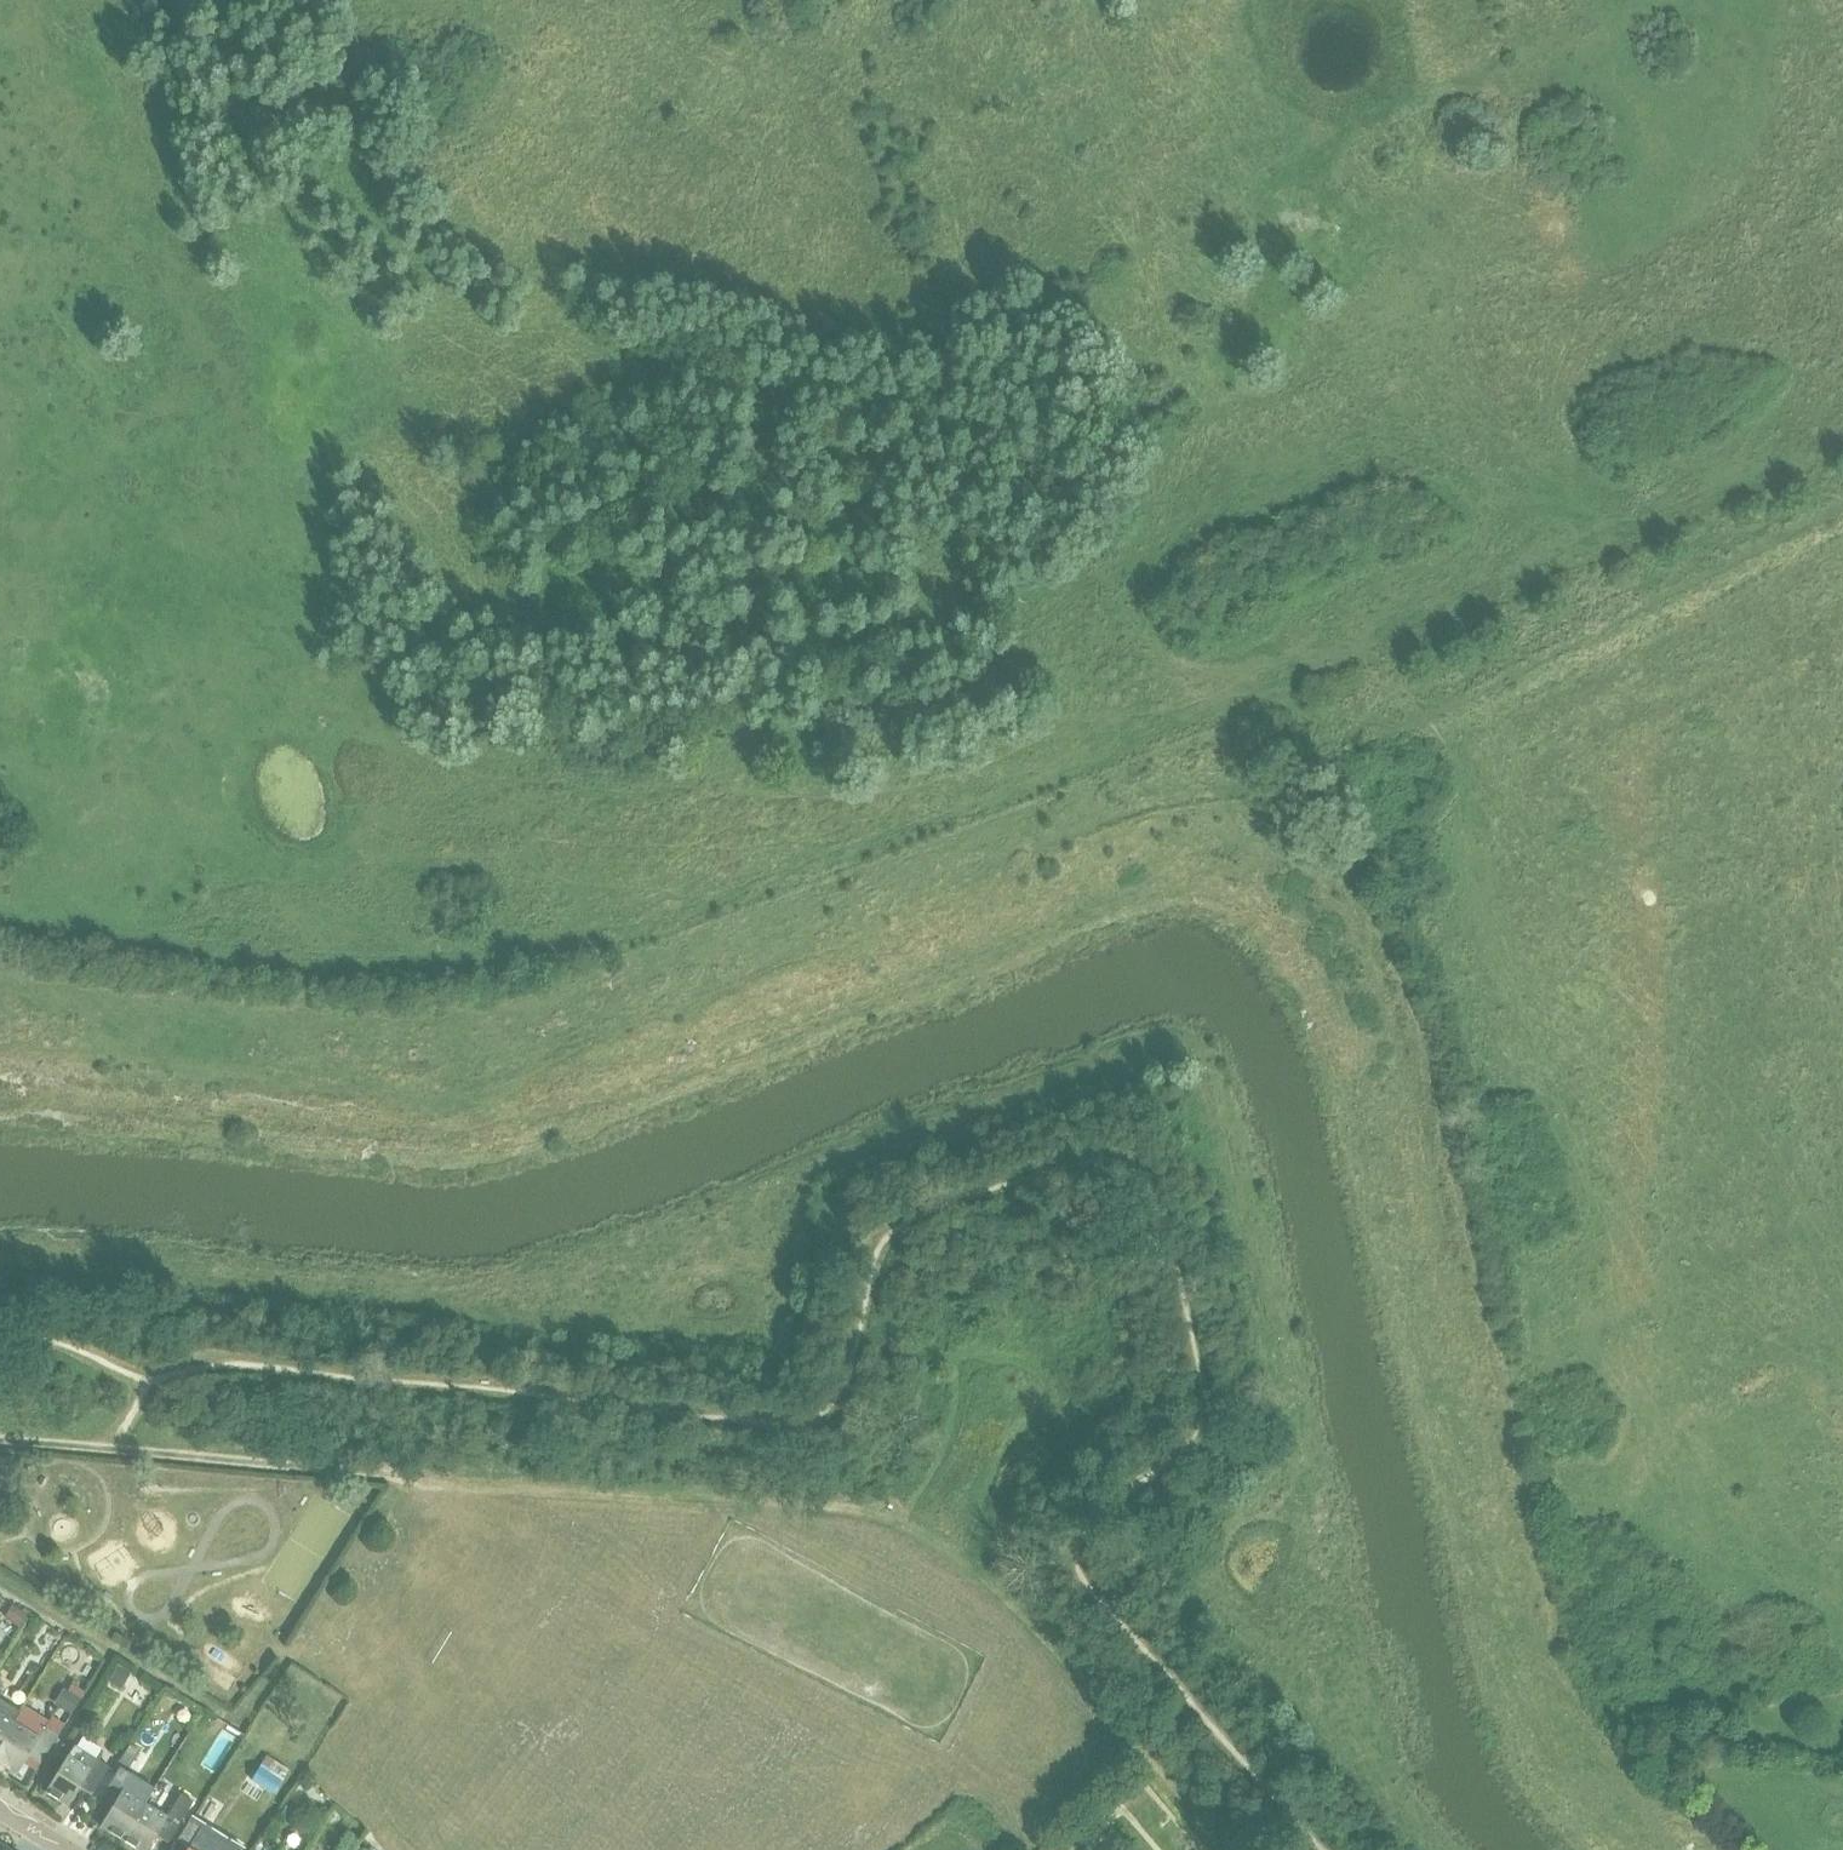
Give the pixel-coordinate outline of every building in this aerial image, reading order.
[(7,1476),(9,1458),(0,1458),(0,1475),(7,1476)] [(149,1515),(165,1535),(176,1526),(160,1506),(149,1515)] [(10,1604),(3,1616),(19,1625),(26,1613),(10,1604)] [(117,1664),(107,1679),(119,1686),(129,1671),(117,1664)] [(62,1687),(53,1702),(70,1712),(83,1691),(70,1683),(66,1689),(62,1687)] [(20,1712),(0,1700),(0,1744),(20,1712)] [(64,1725),(51,1717),(48,1721),(24,1706),(20,1712),(0,1744),(0,1765),(16,1775),(27,1757),(39,1764),(64,1725)] [(214,1720),(210,1727),(218,1732),(222,1725),(214,1720)] [(73,1745),(66,1756),(44,1792),(67,1807),(79,1788),(91,1796),(108,1767),(73,1745)] [(128,1745),(119,1761),(129,1767),(138,1751),(128,1745)] [(272,1794),(287,1771),(266,1757),(250,1781),(272,1794)] [(122,1840),(144,1804),(122,1791),(129,1780),(116,1772),(99,1801),(111,1808),(99,1827),(122,1840)] [(144,1804),(122,1840),(137,1849),(147,1849),(156,1836),(167,1843),(193,1802),(180,1794),(166,1818),(144,1804)] [(289,1798),(280,1812),(288,1818),(298,1804),(289,1798)] [(200,1849),(206,1840),(197,1834),(202,1827),(190,1820),(176,1841),(187,1849),(186,1849),(202,1849),(200,1849)]
